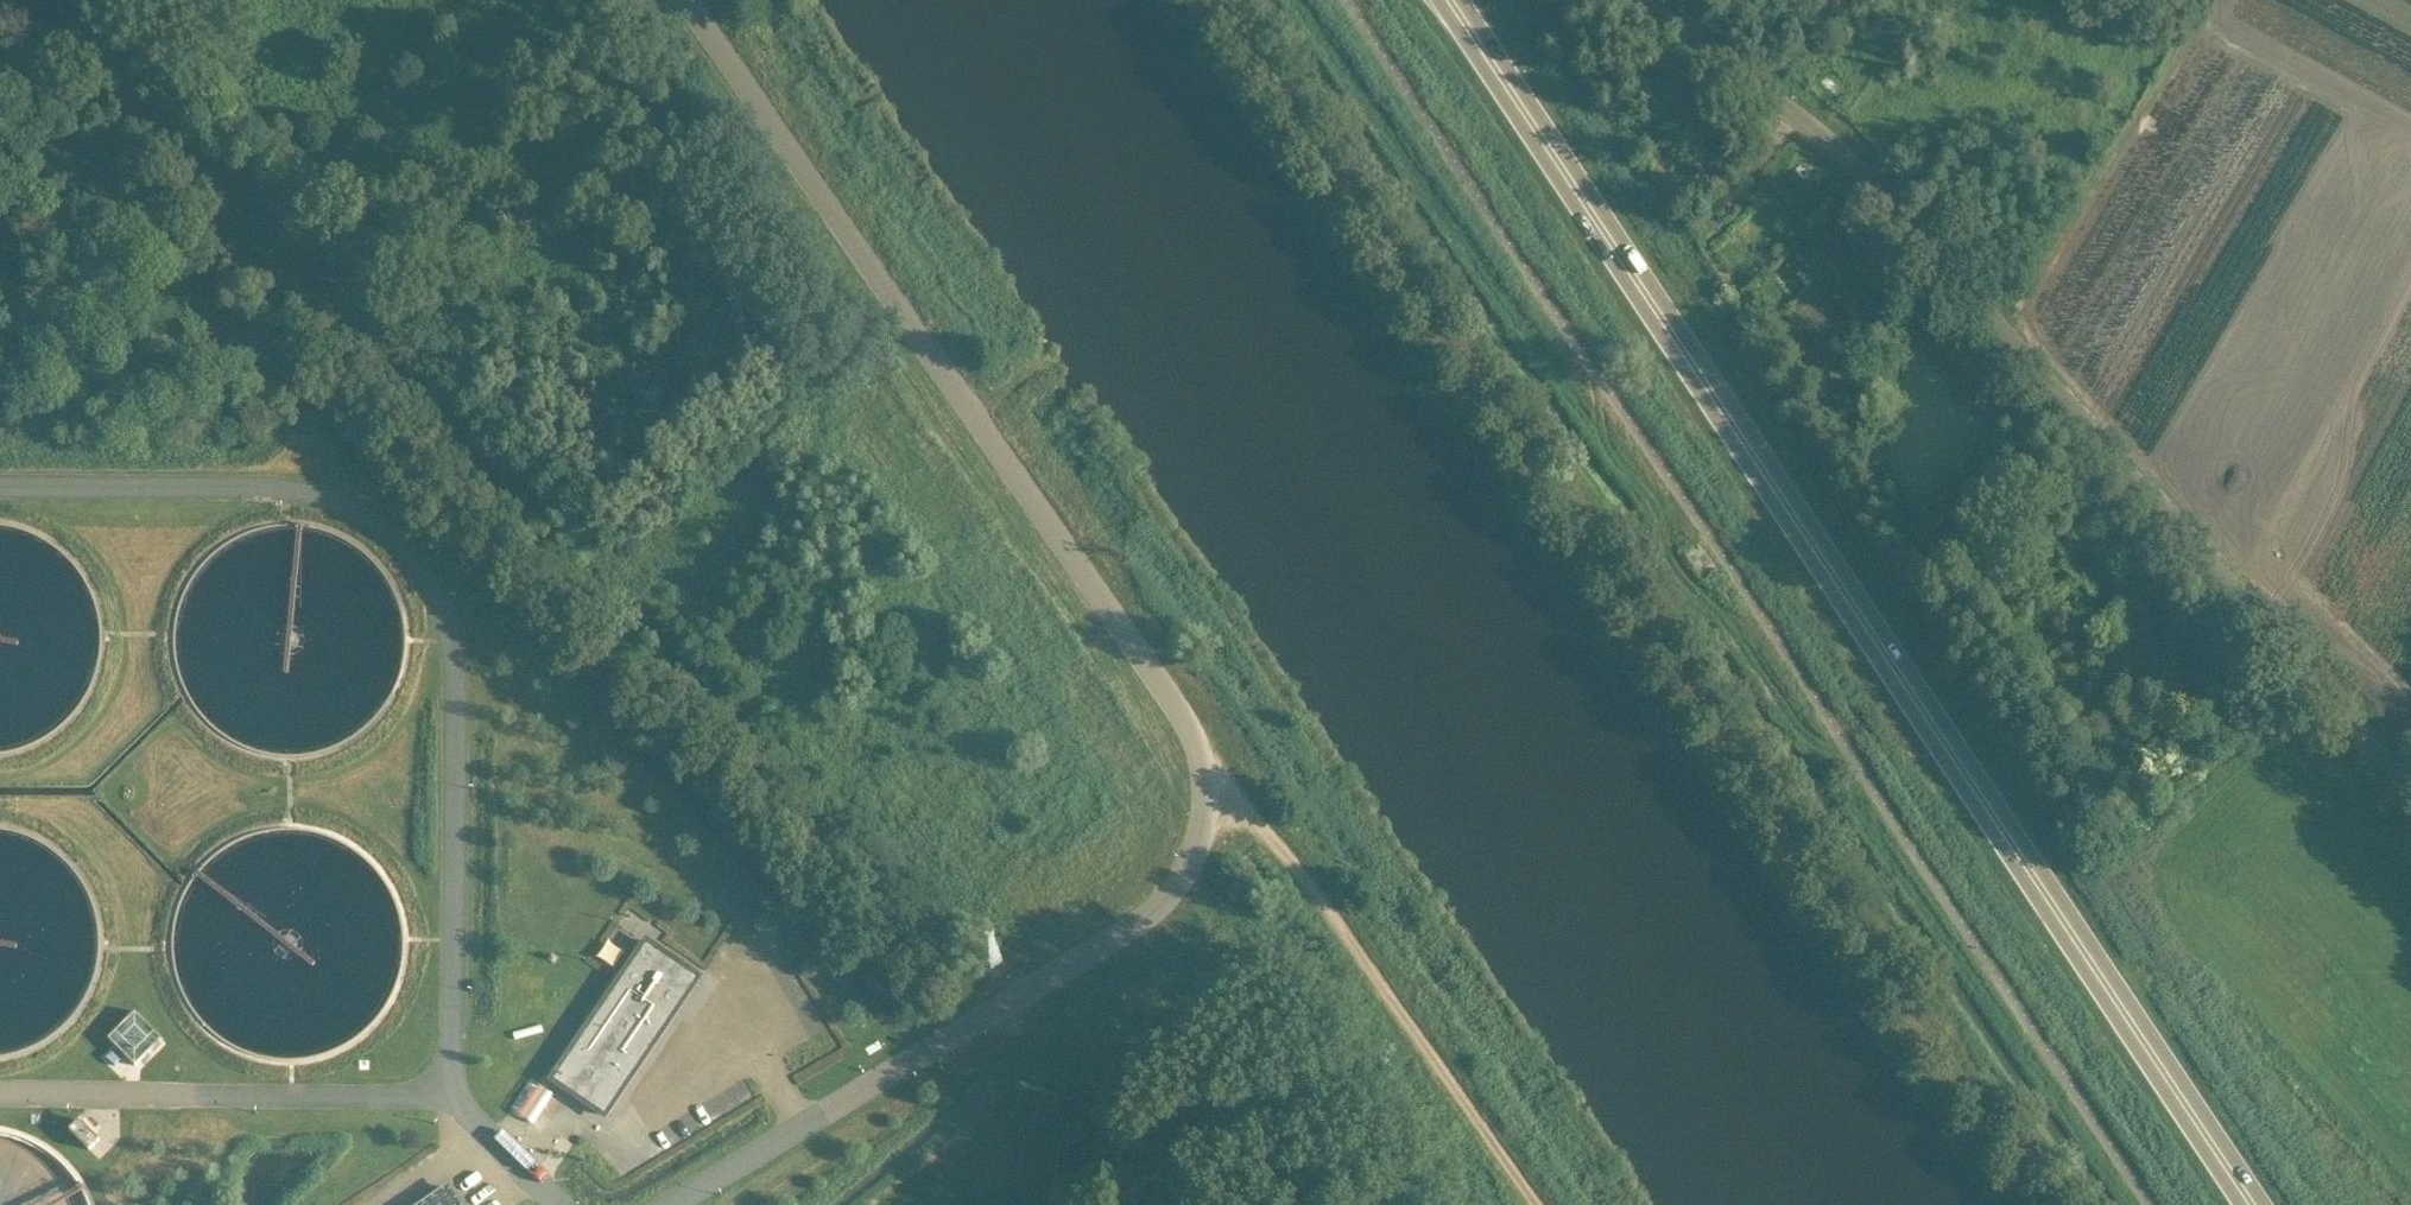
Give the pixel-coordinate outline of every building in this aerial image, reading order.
[(698,978),(646,940),(552,1080),(605,1116),(698,978)] [(137,1012),(110,1038),(114,1042),(136,1065),(163,1039),(137,1012)] [(512,1108),(532,1121),(551,1092),(531,1079),(512,1108)] [(81,1119),(70,1130),(89,1150),(100,1140),(81,1119)] [(449,1182),(415,1204),(464,1204),(449,1182)]
